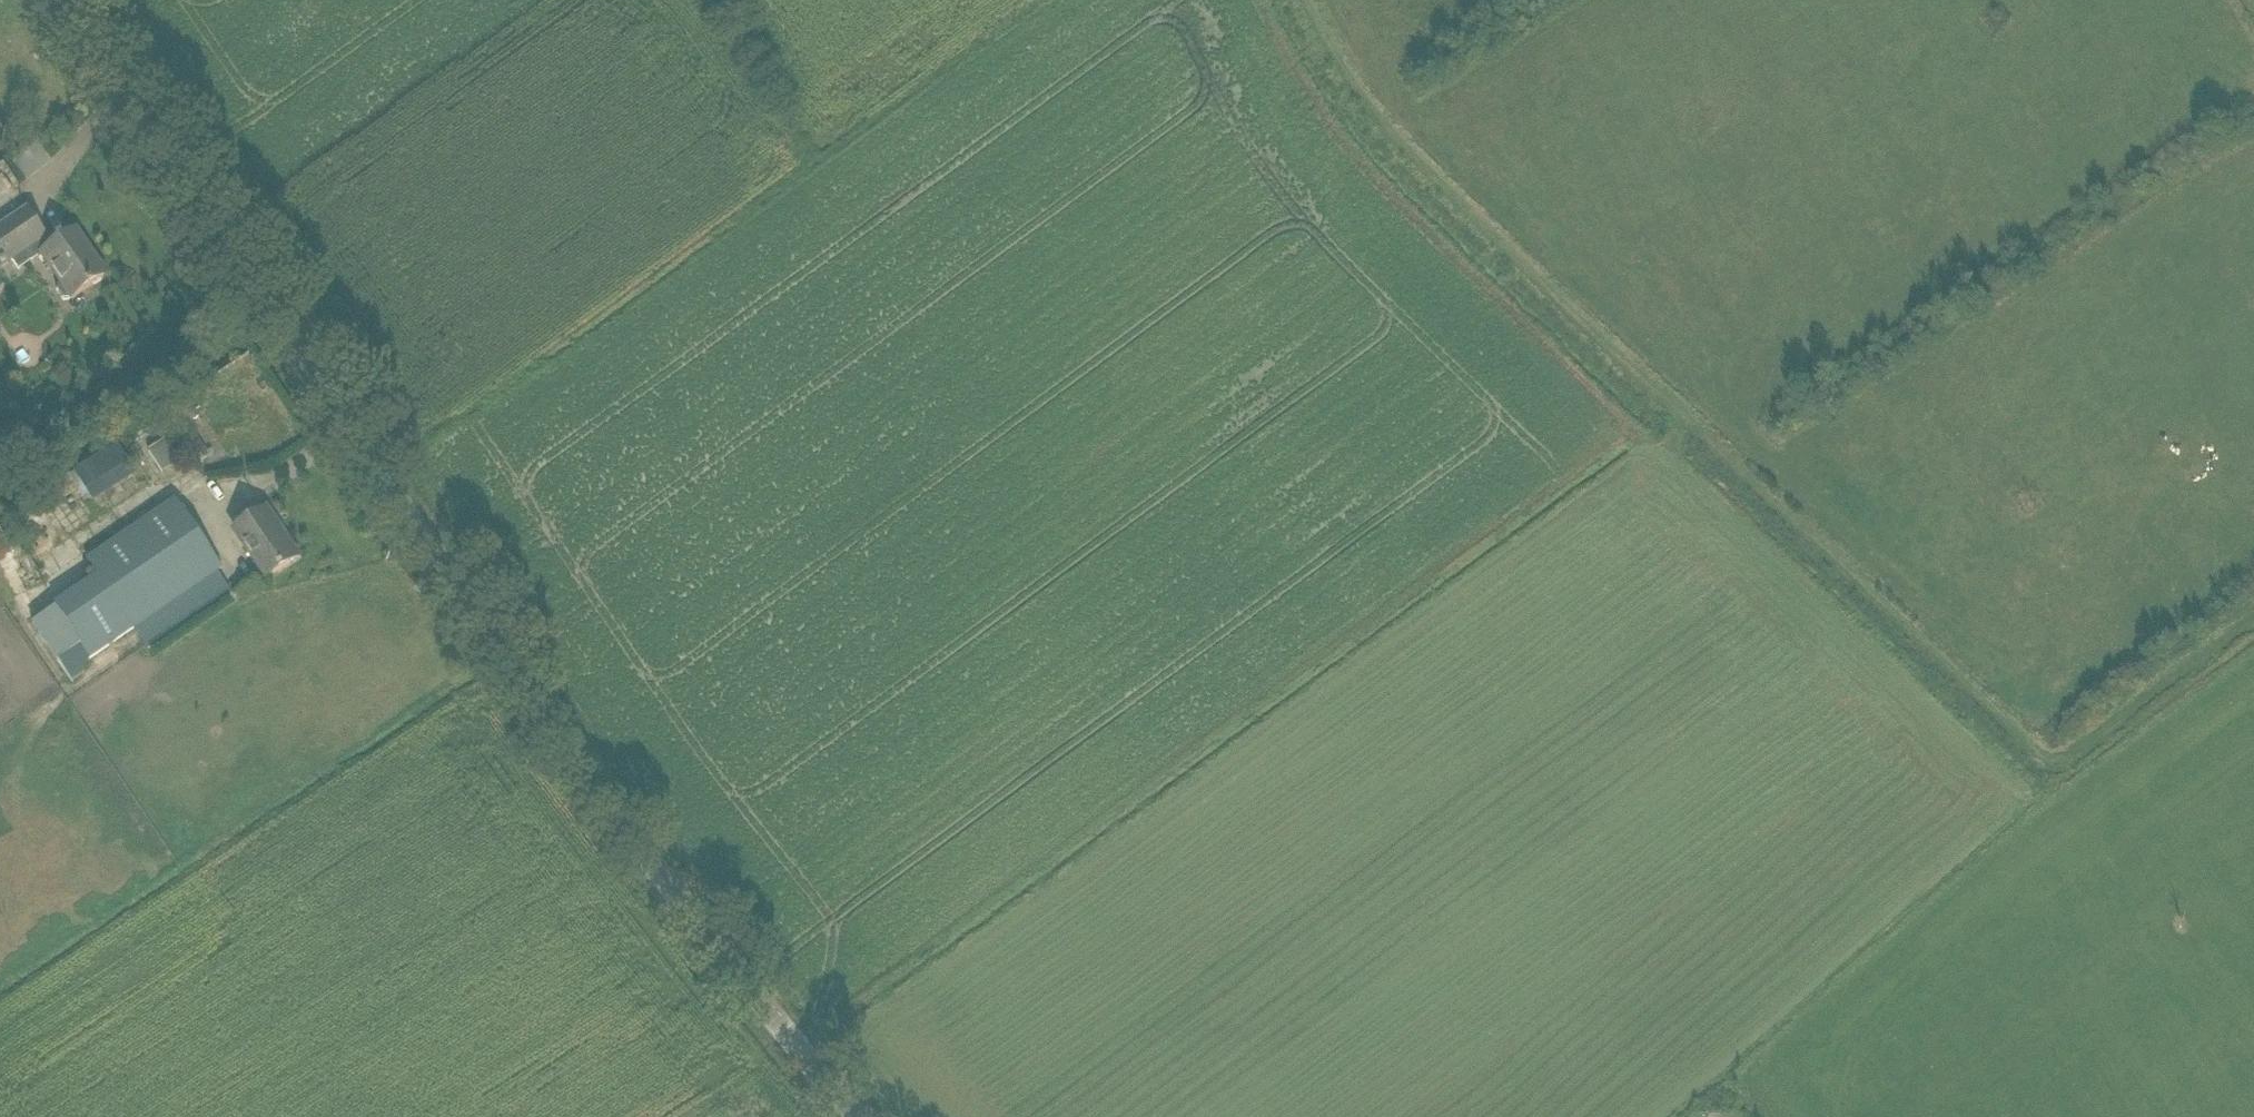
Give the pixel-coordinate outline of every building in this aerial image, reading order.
[(86,251),(88,249),(75,231),(51,248),(43,237),(45,236),(27,210),(0,228),(0,262),(2,265),(34,243),(42,254),(41,254),(61,283),(58,289),(65,299),(71,299),(104,277),(86,251)] [(96,498),(143,474),(126,441),(80,465),(96,498)] [(147,647),(230,591),(217,571),(222,568),(175,499),(86,559),(97,574),(54,603),(90,657),(134,628),(147,647)] [(298,557),(265,509),(234,530),(266,578),(298,557)]
